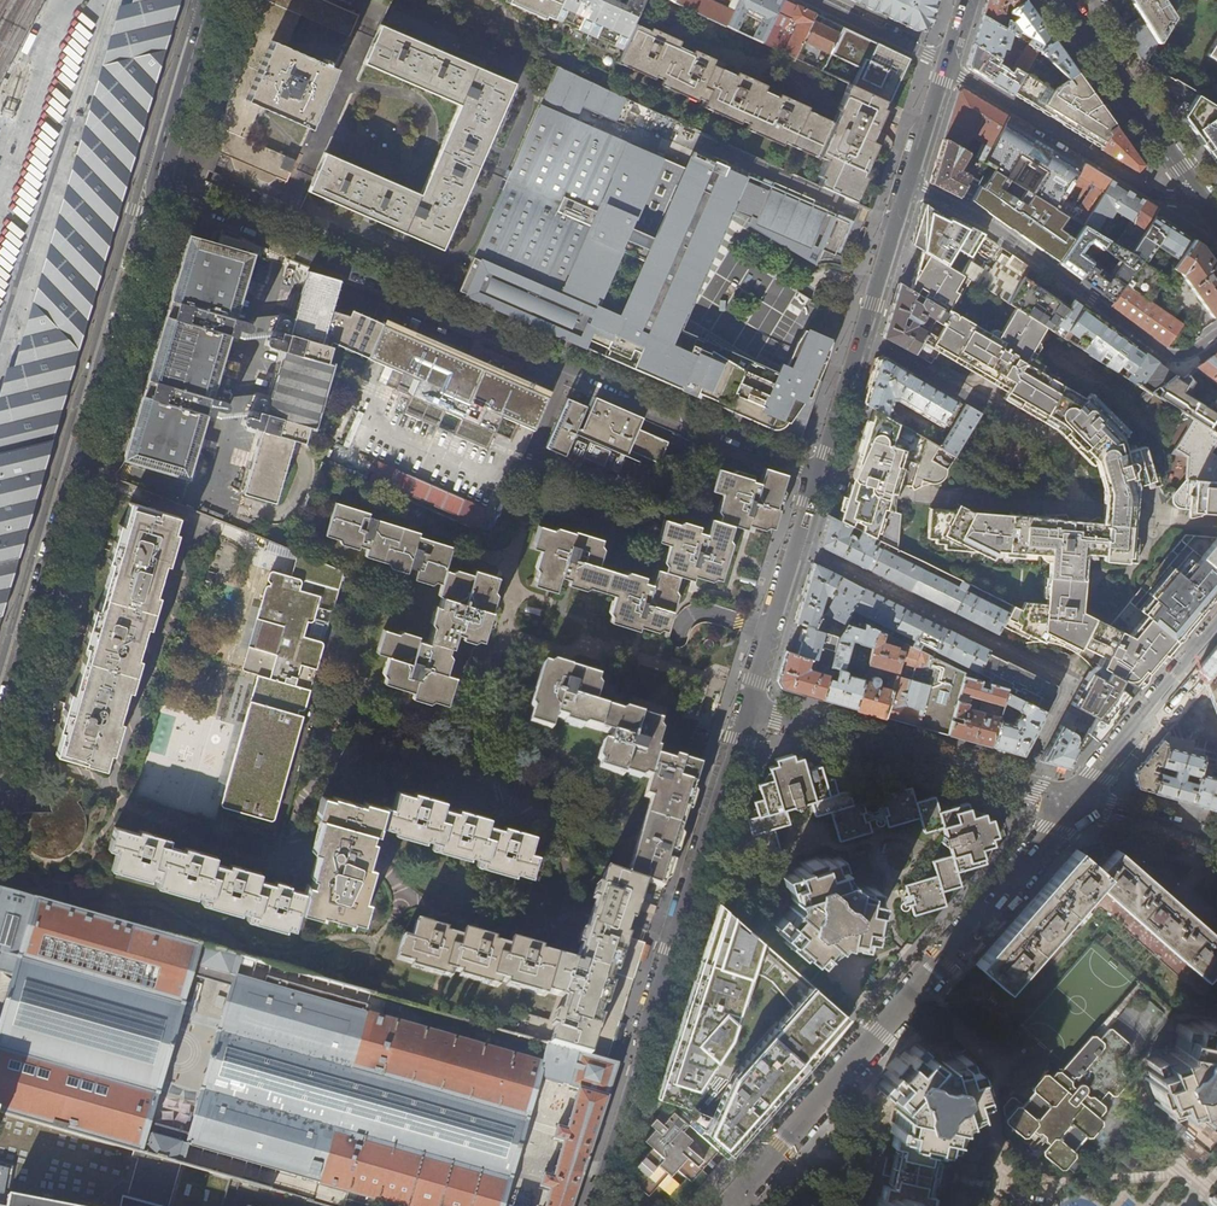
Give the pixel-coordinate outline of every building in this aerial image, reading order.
[(4,589),(9,571),(181,0),(132,0),(131,4),(118,6),(21,342),(0,389),(0,603),(4,589)] [(324,0),(258,0),(247,39),(234,81),(223,121),(214,150),(440,249),(512,82),(324,0)] [(507,3),(541,18),(544,20),(545,17),(552,20),(553,18),(561,0),(508,0),(507,3)] [(553,18),(624,50),(636,24),(647,0),(628,0),(626,4),(617,0),(561,0),(553,18)] [(672,1),(725,25),(737,0),(673,0),(672,1)] [(784,0),(737,0),(725,25),(735,30),(742,14),(758,22),(751,38),(762,43),(784,0)] [(791,57),(813,13),(802,7),(786,0),(784,0),(762,43),(791,57)] [(865,3),(864,6),(873,10),(874,8),(886,13),(885,16),(893,19),(894,17),(906,22),(905,25),(913,29),(916,23),(923,23),(929,25),(930,21),(932,16),(930,15),(934,3),(936,3),(937,0),(858,0),(865,3)] [(1010,11),(1025,0),(987,0),(986,2),(982,15),(1001,27),(1005,27),(1010,11)] [(1054,40),(1025,0),(1010,11),(1005,27),(1012,32),(1012,33),(1016,35),(1020,30),(1031,38),(1028,43),(1029,44),(1038,50),(1039,50),(1054,40)] [(1158,41),(1174,15),(1164,0),(1131,0),(1158,41)] [(813,13),(791,57),(819,69),(822,71),(843,27),(829,20),(813,13)] [(1024,74),(1033,58),(1038,50),(1029,44),(1010,72),(1007,70),(1005,67),(999,64),(997,64),(1000,59),(1001,55),(1004,57),(1012,32),(1005,27),(1001,27),(982,15),(977,33),(969,58),(967,64),(969,68),(984,78),(1011,94),(1012,93),(1024,74)] [(865,159),(873,142),(872,142),(873,141),(876,143),(882,148),(890,150),(892,144),(891,141),(886,134),(885,134),(883,133),(881,133),(878,133),(876,134),(874,131),(884,109),(881,108),(884,100),(847,82),(836,108),(838,109),(832,121),(806,110),(808,106),(779,93),(776,98),(763,92),(766,85),(737,72),(736,75),(721,68),(724,63),(695,50),(694,52),(680,46),(682,41),(652,28),(651,31),(636,24),(624,50),(618,63),(655,80),(656,77),(663,80),(660,85),(697,102),(699,99),(706,102),(703,107),(739,124),(741,120),(748,123),(745,129),(782,146),(783,143),(817,158),(818,157),(825,160),(817,177),(820,178),(817,185),(853,202),(864,178),(861,177),(868,161),(865,159)] [(897,79),(907,57),(890,49),(843,27),(822,71),(847,82),(884,100),(887,101),(895,85),(895,84),(897,79)] [(1206,54),(1216,61),(1216,35),(1206,54)] [(814,79),(819,69),(791,57),(788,63),(788,65),(788,66),(789,67),(800,73),(802,72),(804,73),(804,75),(810,79),(811,80),(813,80),(814,79)] [(898,80),(908,58),(907,57),(897,79),(898,80)] [(906,101),(917,65),(908,58),(898,80),(904,82),(901,88),(896,85),(888,102),(903,109),(906,101)] [(1035,106),(1058,69),(1057,68),(1054,71),(1033,58),(1024,74),(1012,93),(1017,95),(1035,106)] [(643,344),(662,352),(673,328),(720,222),(749,234),(753,226),(810,250),(826,215),(810,208),(813,201),(713,157),(711,161),(693,153),(692,156),(684,152),(694,130),(556,67),(539,105),(540,106),(473,256),(472,255),(457,291),(487,304),(527,321),(567,339),(596,352),(606,329),(642,346),(643,344)] [(1084,137),(1102,107),(1076,71),(1067,78),(1058,69),(1035,106),(1047,114),(1084,137)] [(888,102),(896,85),(895,85),(887,101),(888,102)] [(958,91),(954,107),(946,131),(944,138),(967,152),(973,156),(982,162),(1004,124),(1008,116),(979,99),(962,89),(958,91)] [(1189,114),(1199,97),(1195,94),(1182,115),(1188,124),(1189,114)] [(1199,97),(1189,114),(1188,124),(1216,165),(1216,108),(1199,97)] [(1101,147),(1115,125),(1102,107),(1084,137),(1090,140),(1101,147)] [(1057,207),(1080,171),(1079,170),(1060,158),(1021,134),(1004,124),(982,162),(988,165),(993,168),(1005,176),(1021,151),(1024,153),(1028,147),(1048,159),(1045,166),(1048,168),(1033,193),(1057,207)] [(1143,165),(1115,125),(1101,147),(1100,149),(1118,160),(1137,172),(1143,165)] [(957,169),(967,152),(944,138),(939,155),(933,175),(930,183),(969,203),(971,199),(978,184),(980,180),(957,169)] [(1048,159),(1028,147),(1024,153),(1045,166),(1048,159)] [(983,174),(988,165),(982,162),(973,156),(971,159),(980,165),(977,170),(983,174)] [(1082,222),(1110,179),(1096,170),(1085,164),(1080,171),(1057,207),(1069,214),(1082,222)] [(1057,207),(1033,193),(1026,189),(1020,199),(1004,189),(1010,179),(1005,176),(993,168),(982,186),(978,184),(971,199),(981,207),(1008,226),(1044,250),(1059,261),(1075,237),(1061,226),(1069,214),(1057,207)] [(209,182),(258,203),(262,193),(214,172),(209,182)] [(1131,220),(1144,200),(1133,193),(1118,184),(1110,179),(1082,222),(1084,224),(1099,232),(1113,209),(1131,220)] [(1130,251),(1143,229),(1153,215),(1158,209),(1148,202),(1144,200),(1131,220),(1131,221),(1137,225),(1130,236),(1124,232),(1117,243),(1130,251)] [(967,226),(951,217),(947,220),(924,203),(916,229),(911,244),(922,250),(940,261),(941,260),(961,272),(968,261),(984,235),(985,234),(967,226)] [(1171,268),(1190,238),(1166,223),(1153,215),(1143,229),(1130,251),(1143,259),(1167,274),(1171,268)] [(1099,232),(1084,224),(1075,237),(1059,261),(1058,262),(1069,270),(1080,278),(1094,260),(1082,250),(1087,243),(1092,240),(1102,248),(1109,239),(1099,232)] [(184,251),(167,312),(149,371),(133,429),(124,457),(187,476),(205,412),(210,396),(228,333),(233,317),(252,253),(255,243),(239,236),(238,237),(220,232),(217,243),(189,234),(184,251)] [(1199,244),(1190,238),(1171,268),(1180,274),(1212,318),(1216,315),(1216,269),(1199,244)] [(1113,303),(1143,259),(1130,251),(1117,243),(1109,239),(1102,248),(1100,250),(1120,264),(1099,292),(1113,303)] [(1102,248),(1092,240),(1087,243),(1082,250),(1094,260),(1100,250),(1102,248)] [(258,255),(261,245),(255,243),(252,253),(258,255)] [(1137,486),(1150,482),(1154,481),(1144,447),(1126,452),(1122,436),(1128,430),(1091,393),(1086,399),(1039,371),(1043,365),(1029,356),(1046,326),(1016,307),(998,337),(949,309),(958,293),(960,294),(971,278),(961,272),(941,260),(940,261),(922,250),(915,273),(910,290),(916,293),(924,298),(942,308),(936,319),(928,332),(919,346),(935,355),(940,347),(1009,387),(1006,394),(1058,424),(1065,431),(1083,450),(1084,448),(1095,460),(1103,488),(1103,493),(1100,493),(1100,503),(1104,503),(1103,512),(1102,523),(973,512),(958,505),(956,510),(929,508),(927,537),(935,538),(935,543),(963,544),(992,559),(997,550),(1050,555),(1046,603),(1046,604),(1023,602),(1019,609),(1011,605),(1002,626),(1025,637),(1027,634),(1043,642),(1046,636),(1062,644),(1063,641),(1071,645),(1079,649),(1081,646),(1101,656),(1096,667),(1136,686),(1147,674),(1175,641),(1129,602),(1108,626),(1081,612),(1087,554),(1131,557),(1134,516),(1137,486)] [(1007,301),(1023,276),(1027,269),(1008,257),(995,277),(968,261),(961,272),(971,278),(1007,301)] [(1149,301),(1167,274),(1143,259),(1113,303),(1111,306),(1139,326),(1167,346),(1184,347),(1199,337),(1149,301)] [(338,278),(306,270),(288,333),(283,350),(265,413),(260,429),(242,493),(273,503),(293,440),(304,443),(309,428),(314,429),(334,365),(329,364),(334,348),(331,347),(333,343),(400,371),(393,387),(408,394),(402,411),(436,426),(443,410),(458,417),(451,432),(485,448),(492,432),(509,439),(517,421),(533,429),(547,395),(531,388),(514,380),(516,375),(500,368),(483,360),(417,331),(415,336),(382,322),(350,308),(347,316),(331,309),(338,278)] [(1067,330),(1084,308),(1073,300),(1068,307),(1048,293),(1023,276),(1007,301),(1016,307),(1046,326),(1051,329),(1056,322),(1067,330)] [(936,319),(942,308),(924,298),(921,303),(913,298),(916,293),(910,290),(899,284),(883,337),(914,354),(919,346),(928,332),(916,325),(916,324),(917,323),(918,322),(919,323),(922,322),(925,324),(928,319),(929,316),(936,319)] [(1128,340),(1098,318),(1084,308),(1067,330),(1063,336),(1067,339),(1071,333),(1086,344),(1083,348),(1090,354),(1116,370),(1120,365),(1128,370),(1124,375),(1128,377),(1146,353),(1128,340)] [(251,324),(250,322),(249,321),(233,317),(228,333),(242,337),(245,330),(247,330),(249,330),(250,328),(251,327),(251,326),(251,324)] [(417,331),(384,317),(382,322),(415,336),(417,331)] [(824,362),(831,341),(804,329),(797,339),(785,366),(781,364),(777,374),(764,368),(757,365),(748,359),(733,350),(706,334),(701,340),(673,328),(662,352),(643,344),(642,346),(606,329),(596,352),(612,359),(655,378),(697,396),(735,412),(778,431),(793,438),(796,438),(799,437),(800,434),(818,385),(813,382),(817,371),(821,363),(824,362)] [(267,345),(283,350),(288,333),(274,329),(271,336),(270,336),(268,337),(266,338),(265,339),(265,340),(265,342),(266,344),(267,345)] [(935,355),(919,346),(914,354),(930,363),(935,355)] [(500,368),(503,361),(486,353),(483,360),(500,368)] [(1158,386),(1175,374),(1159,363),(1146,353),(1128,377),(1144,387),(1146,385),(1150,387),(1151,387),(1155,389),(1158,386)] [(1208,359),(1196,367),(1216,382),(1216,353),(1208,359)] [(956,400),(883,357),(876,359),(863,402),(873,408),(887,416),(893,399),(896,400),(940,426),(956,400)] [(1175,374),(1158,386),(1161,391),(1158,396),(1195,418),(1212,428),(1215,424),(1216,425),(1216,399),(1210,409),(1193,399),(1186,395),(1194,382),(1188,373),(1182,378),(1175,374)] [(533,383),(516,375),(514,380),(531,388),(533,383)] [(550,390),(533,383),(531,388),(547,395),(550,390)] [(228,406),(228,405),(228,403),(227,402),(226,401),(225,400),(210,396),(205,412),(220,417),(222,410),(223,410),(225,410),(226,409),(227,408),(228,406)] [(641,417),(594,396),(580,428),(576,426),(585,405),(565,397),(543,446),(563,455),(565,450),(616,473),(627,449),(657,463),(667,441),(637,428),(641,417)] [(954,456),(980,413),(965,405),(940,447),(954,456)] [(947,469),(932,459),(939,447),(887,416),(873,408),(869,420),(864,439),(859,455),(851,482),(847,495),(846,497),(842,512),(839,520),(853,527),(863,532),(880,540),(897,549),(900,513),(888,509),(893,494),(896,484),(911,485),(913,489),(923,485),(925,484),(930,483),(937,483),(939,482),(942,481),(944,479),(946,476),(947,472),(947,469)] [(245,425),(260,429),(265,413),(251,409),(248,416),(246,416),(244,417),(243,418),(243,419),(242,421),(243,422),(244,424),(245,425)] [(1216,432),(1216,431),(1212,428),(1195,418),(1176,449),(1189,457),(1187,479),(1174,492),(1172,495),(1171,499),(1172,504),(1174,506),(1177,509),(1216,513),(1216,433),(1216,432)] [(864,439),(869,420),(866,420),(855,454),(859,455),(864,439)] [(667,609),(678,575),(691,579),(693,571),(719,579),(725,559),(721,558),(731,524),(745,529),(747,521),(773,529),(779,509),(775,508),(786,474),(763,467),(758,482),(750,480),(751,478),(717,467),(710,490),(724,494),(716,520),(709,517),(704,533),(696,530),(697,529),(663,518),(656,540),(670,545),(662,570),(655,568),(650,583),(642,581),(643,579),(593,564),(601,538),(573,530),(571,535),(538,524),(531,547),(543,550),(532,584),(555,591),(559,576),(567,579),(567,580),(616,595),(609,621),(637,630),(639,622),(665,630),(671,610),(667,609)] [(456,516),(464,498),(397,469),(389,486),(456,516)] [(411,693),(445,703),(454,676),(440,671),(448,646),(451,647),(455,632),(481,640),(490,610),(486,609),(496,575),(473,568),(470,576),(445,569),(452,546),(418,535),(419,531),(368,516),(369,512),(334,501),(324,534),(366,548),(364,555),(407,569),(408,566),(416,569),(414,575),(440,583),(437,594),(441,596),(426,642),(382,628),(375,652),(390,656),(382,682),(411,691),(411,693)] [(55,755),(105,769),(114,737),(174,533),(179,516),(154,509),(129,502),(123,525),(119,524),(118,528),(108,562),(111,563),(98,609),(94,608),(90,624),(83,646),(87,647),(74,693),(70,692),(66,705),(59,731),(62,732),(55,755)] [(965,591),(876,547),(880,540),(863,532),(858,541),(856,540),(857,537),(855,535),(854,534),(851,535),(850,535),(850,537),(848,536),(853,527),(839,520),(828,515),(822,533),(818,545),(843,557),(892,582),(932,601),(972,621),(998,634),(1002,626),(1011,605),(1001,600),(997,606),(976,596),(979,589),(969,584),(965,591)] [(1129,602),(1175,641),(1184,629),(1208,601),(1216,590),(1216,539),(1187,536),(1129,602)] [(344,570),(301,550),(300,554),(315,560),(343,571),(344,570)] [(269,815),(300,713),(295,711),(297,707),(298,707),(300,707),(301,707),(302,706),(303,704),(306,695),(307,690),(278,679),(315,560),(300,554),(293,574),(275,569),(273,569),(272,571),(270,577),(270,578),(271,580),(272,580),(272,583),(269,583),(268,584),(258,615),(263,617),(254,645),(249,643),(242,664),(242,665),(243,666),(244,667),(257,672),(256,677),(217,799),(216,800),(217,801),(219,802),(265,816),(267,817),(268,816),(269,815)] [(307,690),(321,644),(322,642),(321,640),(320,639),(318,639),(302,633),(306,619),(310,619),(312,618),(313,617),(317,604),(330,608),(331,608),(333,606),(343,571),(315,560),(278,679),(307,690)] [(914,640),(911,645),(927,654),(927,655),(933,658),(936,651),(978,672),(988,653),(989,650),(967,639),(927,619),(883,597),(851,581),(813,562),(803,595),(795,622),(806,625),(828,632),(835,619),(840,622),(834,634),(839,636),(847,623),(852,617),(853,609),(914,640)] [(844,668),(852,640),(859,642),(858,644),(872,647),(877,630),(875,629),(868,625),(864,623),(863,628),(856,626),(847,623),(839,636),(834,650),(830,665),(820,698),(838,703),(854,708),(862,680),(863,678),(847,673),(847,671),(846,670),(846,669),(844,668)] [(816,661),(820,646),(834,650),(839,636),(834,634),(828,632),(806,625),(805,628),(802,641),(797,655),(810,659),(816,661)] [(802,641),(805,628),(801,627),(797,639),(802,641)] [(897,671),(902,651),(897,650),(897,651),(884,648),(886,643),(881,642),(884,633),(877,630),(872,647),(868,663),(897,671)] [(946,734),(963,676),(964,673),(933,658),(927,655),(915,649),(908,645),(905,644),(897,671),(895,678),(884,716),(897,720),(946,734)] [(808,667),(810,659),(797,655),(786,651),(784,656),(781,668),(777,679),(779,683),(781,687),(796,691),(820,698),(830,665),(824,663),(821,673),(810,669),(808,667)] [(1022,669),(988,653),(978,672),(975,679),(980,681),(988,683),(1006,688),(1005,692),(1046,711),(1055,694),(1051,691),(1054,686),(1022,669)] [(695,654),(693,662),(710,665),(711,657),(695,654)] [(650,798),(626,876),(643,882),(662,888),(692,790),(700,765),(674,757),(673,762),(656,756),(659,748),(653,747),(661,721),(641,715),(640,719),(590,703),(598,678),(569,669),(568,672),(542,664),(535,689),(538,690),(528,723),(550,730),(555,717),(611,734),(608,744),(605,743),(597,769),(622,777),(624,770),(649,777),(644,796),(650,798)] [(1085,677),(1071,704),(1094,717),(1086,733),(1078,748),(1077,750),(1081,752),(1136,686),(1096,667),(1088,673),(1085,678),(1085,677)] [(1200,766),(1203,755),(1174,747),(1176,738),(1194,742),(1192,748),(1204,751),(1216,704),(1216,674),(1213,679),(1189,708),(1180,719),(1169,732),(1153,792),(1163,795),(1176,799),(1190,802),(1198,771),(1200,766)] [(884,716),(895,678),(888,677),(886,684),(887,685),(886,689),(878,686),(879,681),(879,678),(878,677),(878,676),(874,675),(874,676),(871,678),(870,679),(870,682),(862,680),(854,708),(868,712),(884,716)] [(987,688),(979,686),(980,681),(975,679),(963,676),(946,734),(955,736),(964,739),(981,744),(990,746),(998,719),(1002,702),(1005,692),(1006,688),(988,683),(987,688)] [(1005,692),(1002,702),(1018,707),(1021,712),(1019,714),(1016,712),(1014,715),(1016,716),(1015,717),(1014,719),(1013,722),(1013,723),(998,719),(990,746),(1006,751),(1013,753),(1022,755),(1033,735),(1046,711),(1005,692)] [(1078,748),(1073,746),(1076,740),(1077,739),(1076,735),(1076,733),(1075,732),(1073,731),(1076,727),(1086,733),(1090,724),(1094,717),(1071,704),(1040,760),(1060,766),(1067,768),(1077,750),(1078,748)] [(1204,751),(1203,755),(1200,766),(1216,770),(1216,704),(1204,751)] [(692,739),(707,743),(710,731),(696,727),(692,739)] [(1153,792),(1169,732),(1154,749),(1134,773),(1136,781),(1138,788),(1144,790),(1153,792)] [(785,808),(794,805),(794,806),(795,807),(797,808),(798,808),(800,808),(801,807),(802,805),(802,804),(803,802),(812,800),(816,815),(831,811),(841,841),(872,831),(863,802),(853,805),(848,789),(837,792),(832,778),(824,780),(820,765),(805,770),(801,757),(793,760),(792,754),(775,759),(777,765),(768,767),(772,779),(758,784),(762,798),(754,801),(758,816),(747,819),(751,834),(741,837),(750,867),(782,858),(773,828),(789,823),(785,808)] [(1198,771),(1190,802),(1210,808),(1216,810),(1216,777),(1198,771)] [(925,832),(938,828),(943,810),(938,811),(934,796),(915,802),(911,787),(880,796),(889,826),(920,817),(925,832)] [(246,920),(286,932),(287,928),(292,930),(298,911),(318,916),(319,913),(349,922),(350,919),(359,921),(366,900),(358,897),(367,865),(362,863),(364,856),(371,831),(375,833),(378,825),(392,829),(391,832),(423,842),(424,838),(431,840),(429,846),(468,858),(468,854),(476,856),(474,864),(513,875),(514,872),(530,876),(536,853),(528,851),(533,832),(516,827),(502,823),(500,827),(486,823),(488,816),(457,807),(456,810),(454,810),(441,806),(443,798),(412,789),(411,792),(395,788),(391,805),(384,804),(384,805),(363,799),(362,803),(332,794),(331,797),(321,795),(315,817),(322,819),(314,851),(319,853),(310,884),(306,883),(304,892),(289,888),(290,885),(277,881),(276,884),(258,880),(260,872),(229,864),(228,867),(213,863),(215,856),(185,847),(185,851),(167,845),(169,839),(140,830),(139,834),(114,826),(108,849),(116,851),(111,870),(150,881),(151,878),(158,880),(156,887),(196,898),(197,894),(203,896),(201,903),(241,915),(242,911),(249,913),(246,920)] [(943,810),(938,828),(943,826),(946,837),(945,838),(944,839),(943,840),(943,843),(944,844),(946,845),(947,845),(949,845),(952,855),(933,861),(934,864),(956,871),(984,862),(980,848),(993,844),(990,837),(996,835),(991,819),(986,820),(984,813),(971,817),(967,803),(943,810)] [(1015,998),(1106,894),(1204,980),(1216,965),(1216,938),(1117,850),(1099,870),(1078,852),(1077,851),(1059,871),(1030,903),(1009,927),(985,954),(976,964),(978,965),(1015,998)] [(810,957),(818,964),(825,956),(821,952),(829,943),(832,946),(835,940),(842,943),(844,938),(855,940),(854,946),(864,948),(866,937),(870,938),(872,929),(875,929),(878,911),(875,911),(877,901),(874,900),(875,890),(865,887),(864,893),(852,891),(853,886),(847,885),(845,879),(841,880),(837,869),(843,867),(839,857),(829,861),(828,858),(819,861),(818,858),(801,864),(802,867),(792,870),(793,873),(782,876),(786,887),(792,885),(796,896),(791,898),(792,903),(789,908),(793,911),(784,920),(780,917),(773,924),(782,932),(780,934),(787,941),(785,943),(799,955),(801,953),(808,959),(810,957)] [(960,885),(956,871),(934,864),(937,875),(906,885),(914,915),(946,905),(941,891),(960,885)] [(643,882),(626,876),(604,868),(598,885),(595,883),(590,898),(593,899),(591,904),(584,929),(581,929),(576,943),(579,944),(574,961),(565,958),(555,955),(555,954),(539,949),(540,946),(509,937),(507,944),(492,940),(493,937),(461,928),(460,935),(444,930),(445,928),(414,919),(409,937),(401,934),(394,957),(410,962),(409,965),(448,976),(450,969),(458,971),(457,974),(494,985),(496,978),(505,981),(504,985),(543,996),(544,992),(556,996),(551,1010),(554,1011),(550,1022),(521,1013),(515,1035),(546,1044),(604,1060),(613,1035),(636,965),(644,943),(626,937),(626,934),(624,934),(628,920),(631,921),(632,916),(634,910),(653,915),(656,907),(637,901),(643,882)] [(367,1013),(372,994),(202,947),(201,953),(195,951),(196,945),(85,913),(0,889),(0,973),(12,976),(0,1019),(0,1113),(139,1152),(141,1146),(146,1148),(145,1154),(229,1178),(325,1205),(345,1205),(349,1192),(399,1205),(502,1205),(506,1192),(507,1192),(507,1190),(506,1190),(510,1178),(512,1178),(512,1176),(510,1176),(514,1164),(515,1164),(515,1162),(514,1162),(522,1133),(523,1133),(524,1131),(523,1131),(526,1120),(528,1120),(529,1118),(527,1118),(530,1106),(531,1106),(531,1105),(530,1104),(538,1078),(539,1078),(539,1076),(545,1078),(544,1080),(561,1085),(562,1083),(568,1084),(567,1086),(578,1088),(566,1129),(561,1128),(562,1124),(559,1123),(557,1126),(556,1126),(556,1129),(554,1136),(553,1138),(559,1140),(558,1145),(562,1146),(560,1150),(555,1167),(555,1168),(552,1177),(542,1174),(542,1176),(540,1184),(539,1184),(539,1186),(540,1186),(534,1205),(571,1205),(583,1168),(617,1065),(604,1060),(546,1044),(540,1062),(367,1013)] [(762,1116),(791,1082),(804,1067),(827,1041),(848,1017),(720,904),(686,1009),(658,1098),(687,1123),(718,1150),(725,1157),(728,1153),(762,1116)] [(1216,1024),(1216,1021),(1199,1018),(1198,1021),(1188,1019),(1188,1022),(1177,1020),(1175,1031),(1181,1032),(1179,1044),(1175,1043),(1174,1048),(1167,1051),(1169,1055),(1157,1059),(1155,1054),(1146,1059),(1150,1069),(1147,1070),(1150,1079),(1147,1080),(1153,1097),(1156,1096),(1159,1105),(1163,1104),(1166,1114),(1177,1110),(1175,1104),(1186,1100),(1188,1105),(1192,1103),(1197,1107),(1199,1104),(1201,1105),(1198,1108),(1205,1114),(1208,1111),(1209,1111),(1205,1116),(1214,1123),(1216,1119),(1216,1024)] [(1091,1035),(1062,1071),(1099,1101),(1107,1091),(1112,1096),(1116,1095),(1128,1082),(1128,1077),(1121,1072),(1120,1059),(1130,1048),(1130,1044),(1111,1028),(1107,1028),(1098,1038),(1095,1035),(1091,1035)] [(980,1088),(975,1072),(972,1073),(969,1063),(966,1064),(963,1054),(954,1057),(955,1062),(946,1065),(944,1060),(936,1062),(930,1057),(926,1061),(920,1055),(924,1050),(916,1042),(909,1050),(906,1048),(900,1055),(897,1053),(888,1064),(885,1067),(887,1069),(881,1076),(883,1078),(876,1086),(884,1093),(887,1089),(896,1097),(893,1099),(899,1105),(898,1111),(902,1112),(900,1123),(894,1122),(892,1132),(894,1133),(904,1135),(904,1137),(913,1139),(912,1142),(928,1145),(928,1143),(939,1145),(940,1142),(945,1143),(948,1143),(950,1133),(945,1132),(947,1121),(953,1122),(954,1117),(961,1115),(959,1109),(969,1106),(971,1111),(980,1108),(977,1099),(980,1098),(977,1089),(980,1088)] [(1099,1101),(1062,1071),(1057,1072),(1052,1078),(1047,1074),(1043,1074),(1032,1086),(1032,1091),(1033,1091),(1023,1104),(1015,1097),(1010,1097),(1003,1106),(1004,1114),(1006,1117),(1005,1118),(1005,1123),(1023,1137),(1027,1137),(1032,1131),(1047,1144),(1042,1150),(1043,1154),(1060,1169),(1064,1169),(1066,1167),(1073,1173),(1077,1173),(1085,1164),(1084,1156),(1076,1149),(1086,1136),(1087,1137),(1091,1137),(1102,1124),(1102,1120),(1098,1117),(1104,1110),(1104,1105),(1099,1101)] [(687,1123),(658,1098),(654,1107),(660,1112),(654,1118),(661,1124),(666,1117),(681,1130),(687,1123)] [(1201,1119),(1205,1114),(1198,1108),(1193,1113),(1192,1112),(1184,1121),(1180,1118),(1177,1120),(1176,1119),(1174,1119),(1173,1118),(1171,1118),(1169,1119),(1168,1120),(1167,1122),(1167,1125),(1168,1127),(1173,1132),(1166,1140),(1171,1143),(1170,1145),(1169,1147),(1169,1149),(1169,1150),(1171,1153),(1174,1154),(1175,1154),(1177,1154),(1179,1153),(1184,1147),(1195,1157),(1202,1148),(1206,1151),(1216,1138),(1216,1133),(1201,1119)] [(718,1150),(687,1123),(681,1130),(666,1117),(661,1124),(654,1118),(649,1124),(654,1128),(644,1140),(651,1147),(644,1156),(635,1165),(635,1166),(640,1169),(635,1175),(630,1180),(648,1196),(668,1173),(670,1175),(676,1168),(686,1177),(680,1184),(692,1194),(706,1178),(709,1175),(701,1169),(718,1150)] [(930,1205),(932,1194),(925,1193),(927,1183),(938,1185),(942,1164),(933,1162),(935,1154),(942,1156),(945,1143),(940,1142),(939,1145),(928,1143),(928,1145),(912,1142),(913,1139),(904,1137),(904,1135),(894,1133),(891,1146),(897,1147),(895,1155),(886,1153),(882,1175),(891,1177),(889,1185),(882,1184),(879,1195),(876,1195),(873,1205),(874,1205),(935,1205),(930,1205)] [(1216,1140),(1216,1138),(1206,1151),(1207,1152),(1216,1140)] [(140,1154),(129,1194),(169,1205),(181,1166),(140,1154)] [(11,1182),(13,1167),(0,1164),(0,1205),(7,1205),(11,1182)] [(11,1182),(7,1205),(120,1205),(120,1203),(11,1182)] [(680,1184),(669,1196),(681,1205),(682,1205),(687,1200),(692,1194),(680,1184)]
